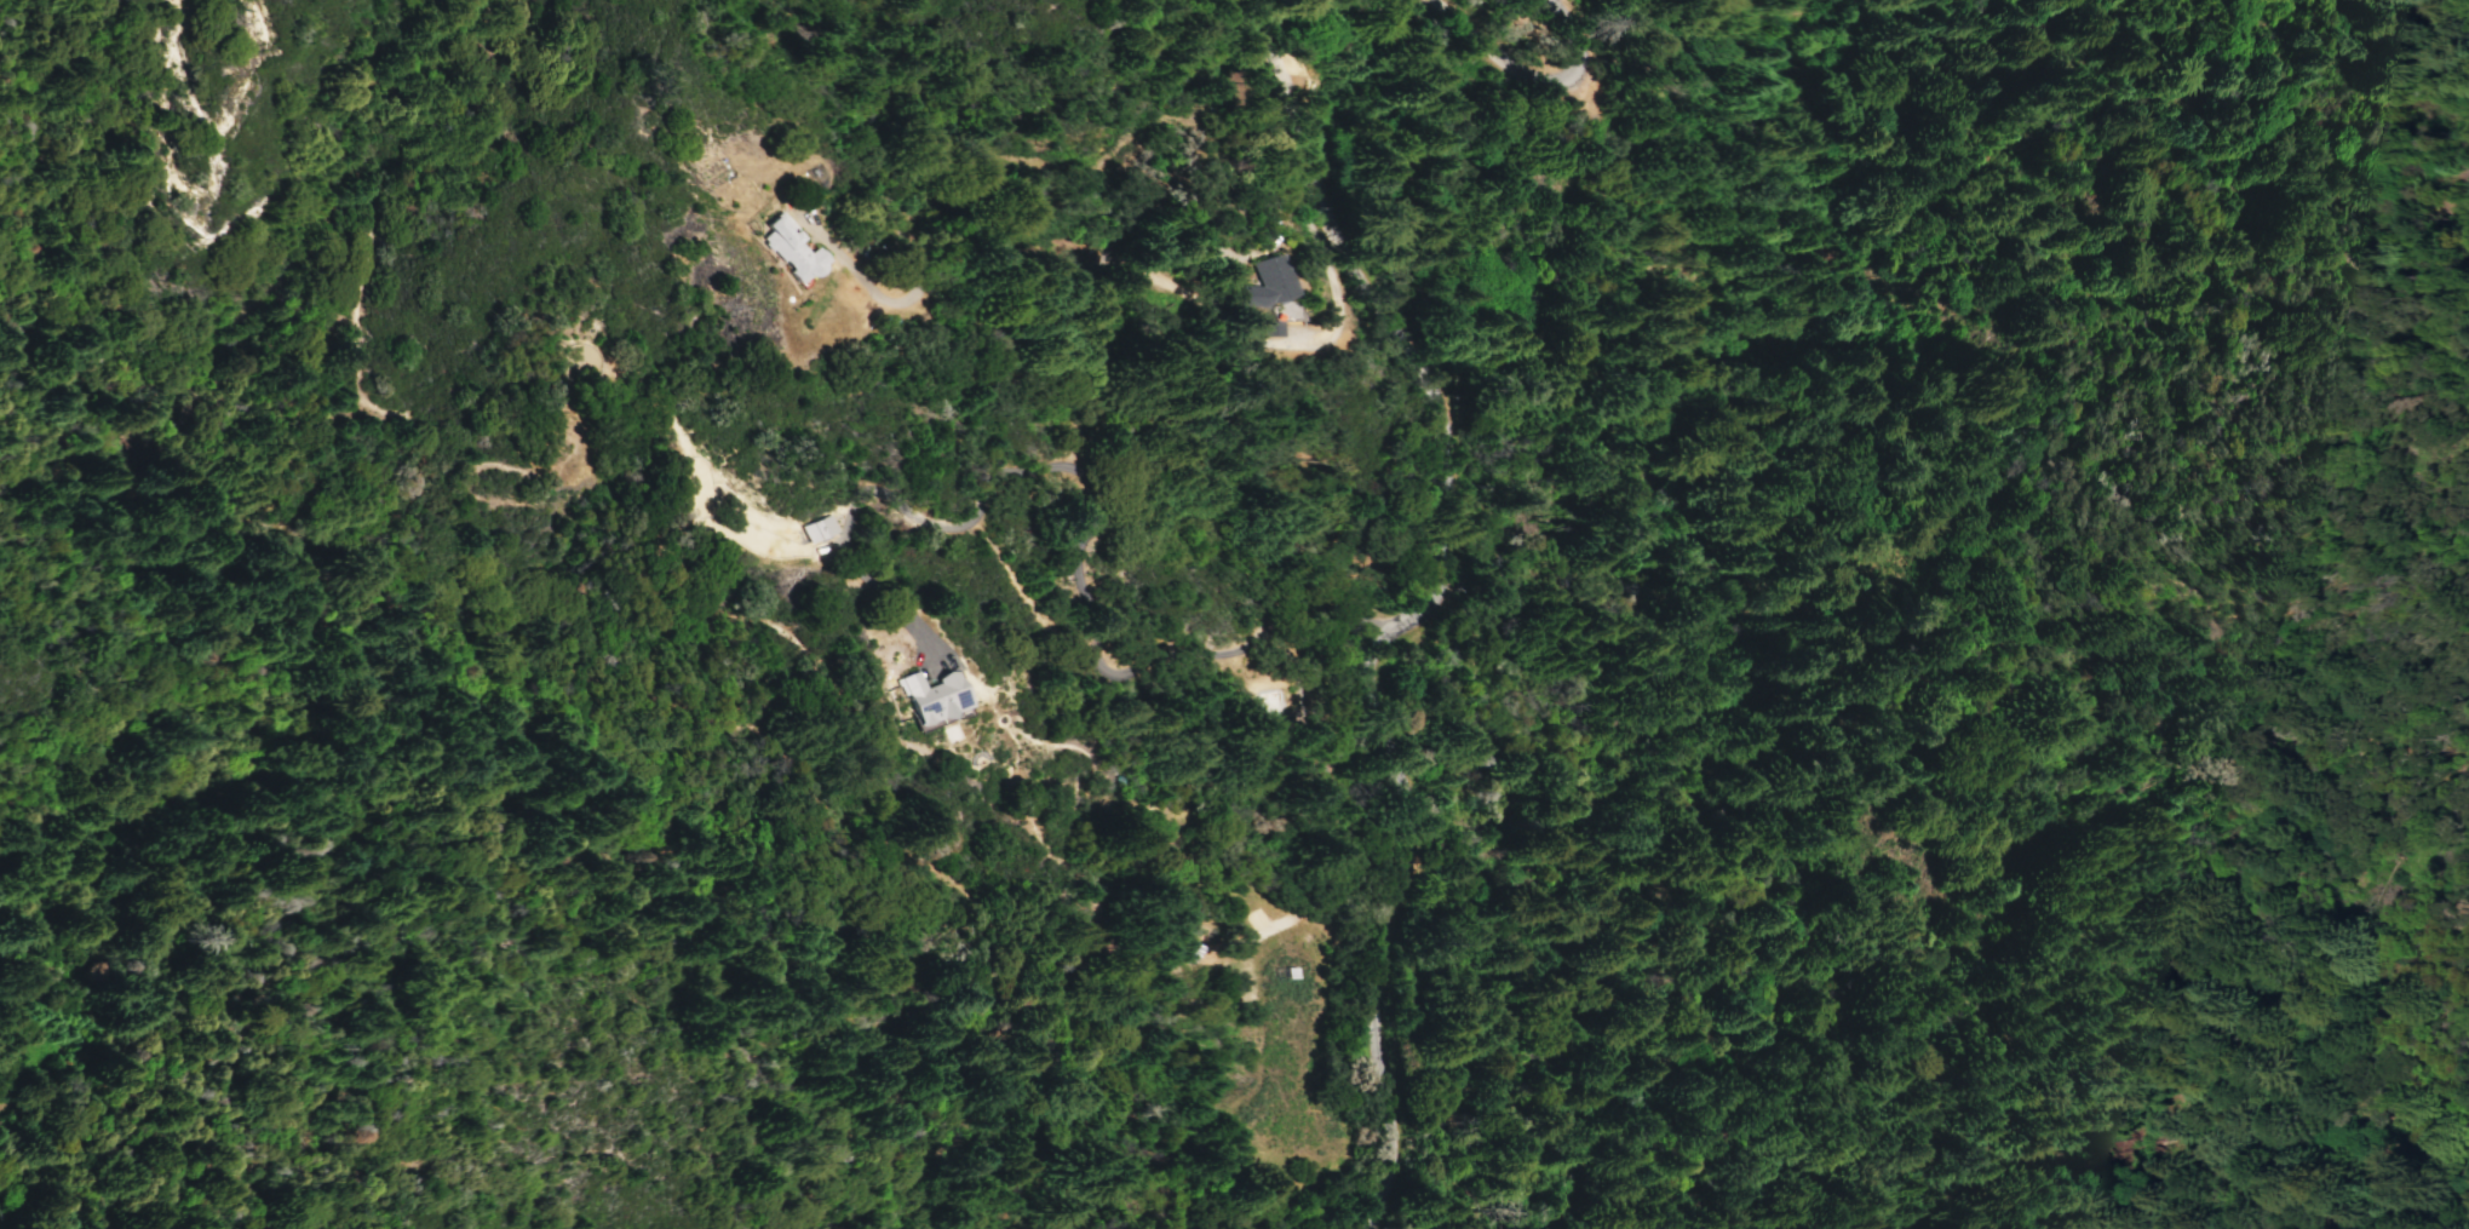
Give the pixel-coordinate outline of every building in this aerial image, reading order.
[(780,211),(799,239),(794,242),(804,253),(813,248),(823,259),(819,264),(813,278),(803,276),(794,285),(783,271),(786,270),(780,259),(776,262),(758,237),(768,231),(765,225),(780,211)] [(1280,249),(1246,259),(1256,283),(1233,281),(1233,305),(1263,309),(1263,300),(1294,289),(1280,249)] [(1260,337),(1281,336),(1281,320),(1259,321),(1260,337)] [(806,544),(835,532),(828,514),(799,526),(806,544)] [(952,668),(969,707),(914,730),(892,678),(913,668),(919,683),(952,668)] [(1294,967),(1282,967),(1282,980),(1294,980),(1294,967)]
